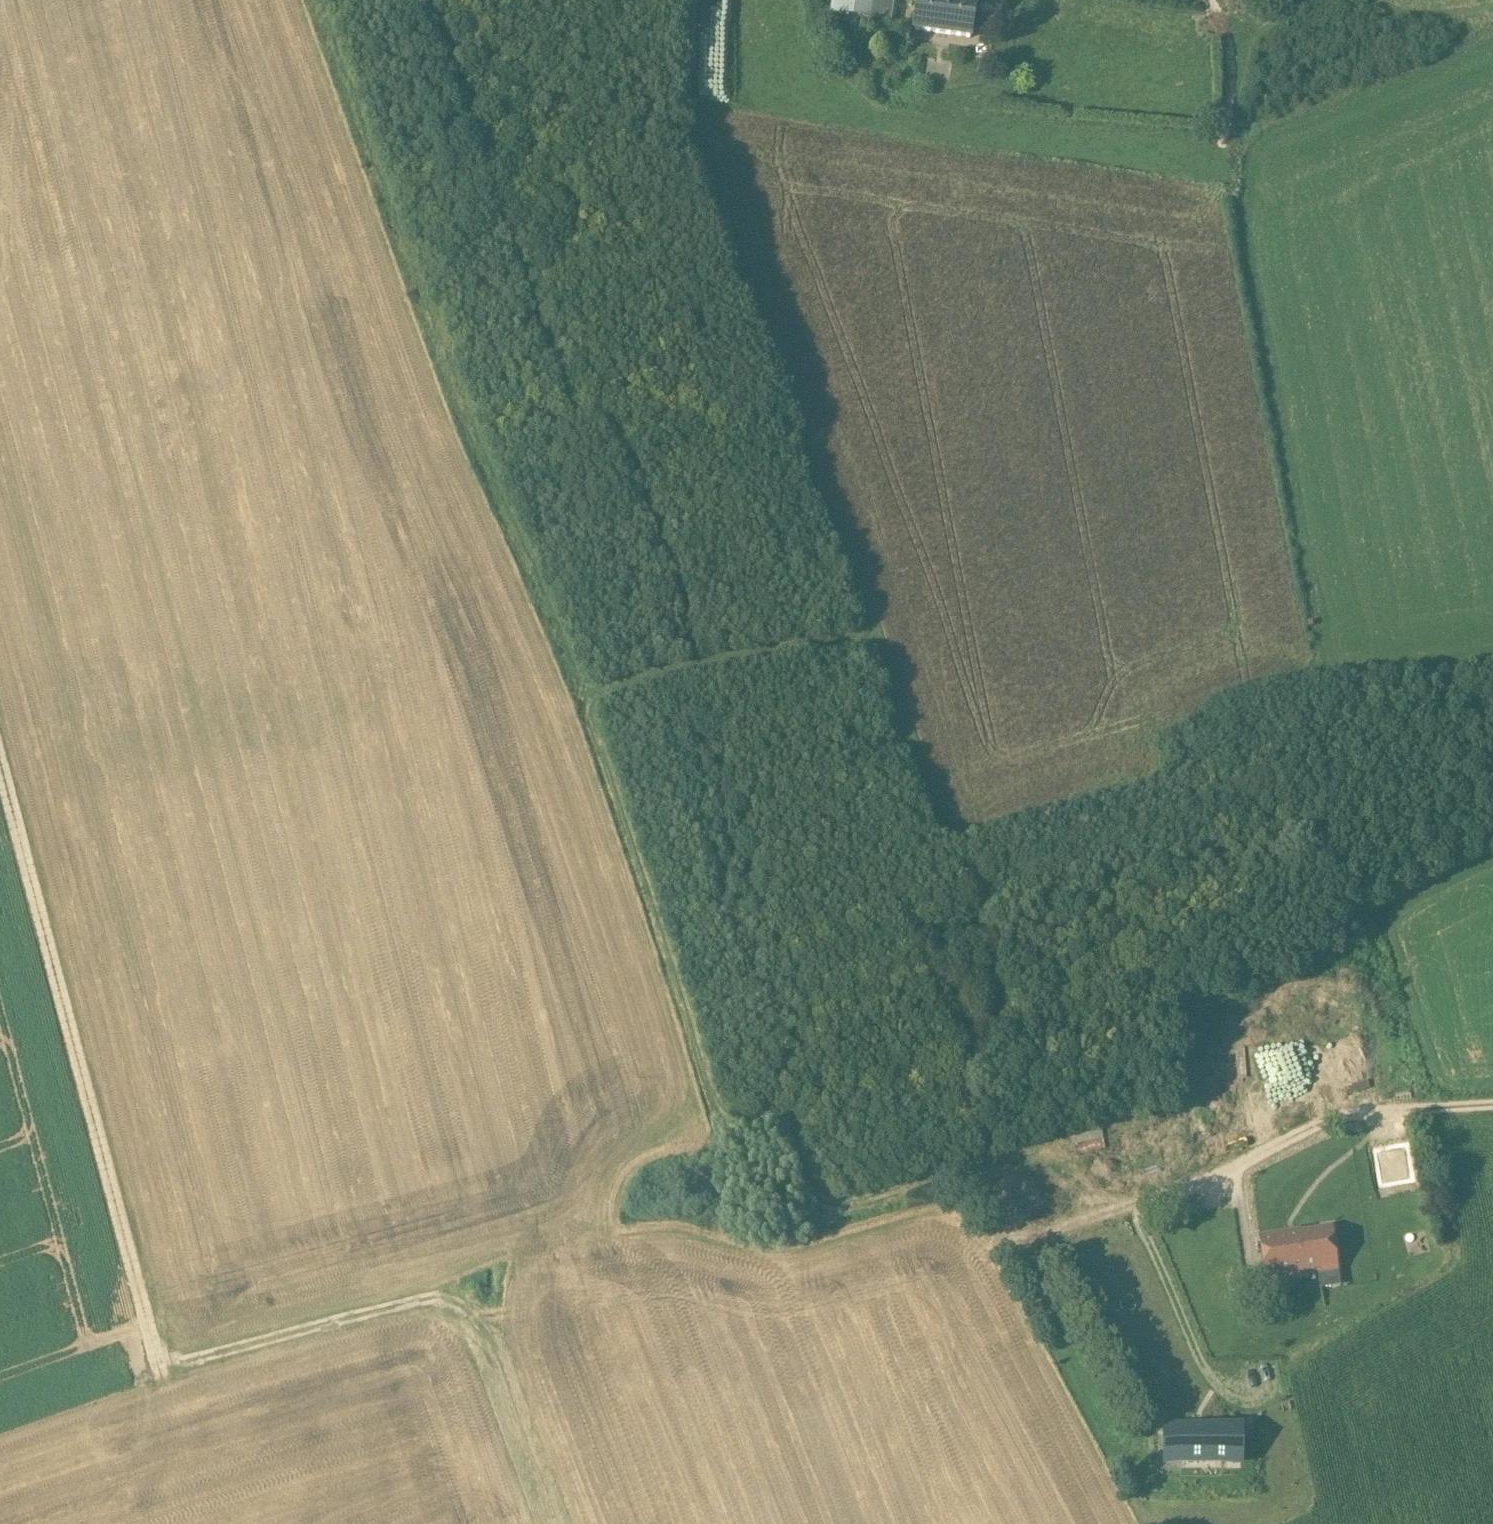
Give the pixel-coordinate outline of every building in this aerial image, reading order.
[(832,12),(891,21),(895,0),(834,0),(832,12)] [(915,29),(972,38),(977,3),(975,3),(975,0),(920,0),(915,29)] [(1338,1269),(1332,1228),(1299,1233),(1299,1231),(1261,1237),(1266,1271),(1266,1275),(1319,1267),(1319,1272),(1338,1269)] [(1256,1285),(1255,1275),(1246,1276),(1247,1286),(1256,1285)] [(1171,1426),(1171,1453),(1181,1453),(1181,1463),(1235,1463),(1235,1427),(1215,1427),(1215,1432),(1193,1432),(1193,1427),(1171,1426)]
